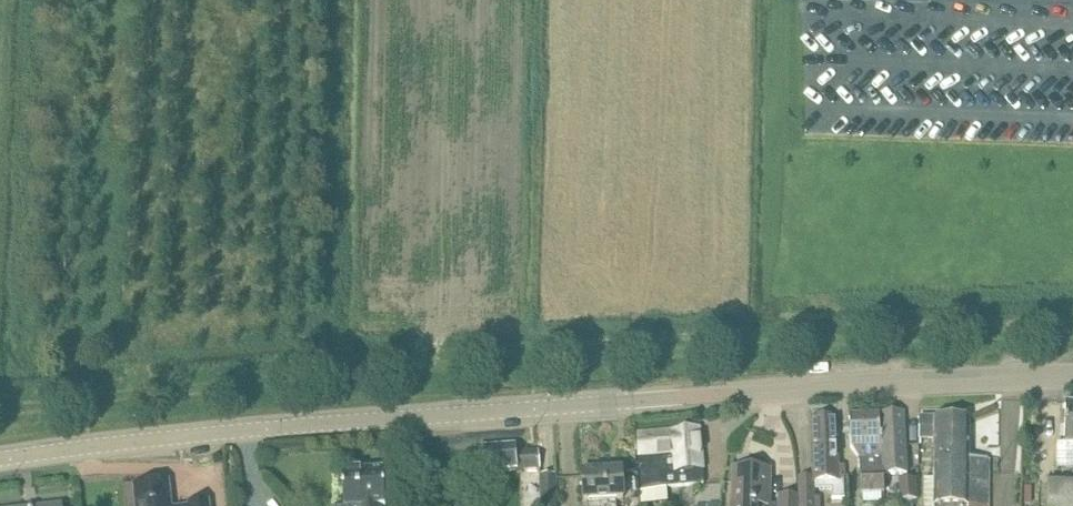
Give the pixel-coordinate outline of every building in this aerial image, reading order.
[(1066,403),(1065,425),(1065,442),(1072,442),(1072,403),(1066,403)] [(883,438),(884,474),(906,473),(905,434),(904,412),(880,413),(880,438),(883,438)] [(880,438),(880,413),(850,415),(851,449),(860,458),(860,494),(884,493),(884,474),(883,438),(880,438)] [(836,415),(812,417),(813,439),(813,478),(813,482),(814,489),(832,488),(832,498),(845,498),(845,481),(844,466),(839,466),(839,465),(837,438),(836,415)] [(988,480),(988,458),(970,458),(969,416),(920,416),(920,438),(933,438),(933,483),(924,483),(924,505),(988,505),(988,480)] [(699,427),(638,432),(640,490),(641,503),(668,501),(667,488),(703,485),(701,449),(699,427)] [(481,473),(541,468),(539,450),(517,452),(516,443),(479,446),(481,473)] [(383,468),(342,471),(344,505),(380,505),(385,505),(383,468)] [(624,500),(623,491),(622,468),(582,471),(584,503),(624,500)] [(770,497),(771,469),(733,468),(733,483),(732,502),(731,502),(731,505),(770,505),(770,497)] [(540,474),(540,505),(552,505),(551,474),(540,474)] [(915,477),(899,478),(900,498),(916,497),(915,477)] [(1048,481),(1047,505),(1072,505),(1072,481),(1048,481)] [(134,486),(136,505),(171,505),(169,482),(134,486)] [(799,496),(779,496),(779,502),(779,505),(799,505),(799,496)] [(799,496),(799,505),(815,505),(815,502),(815,497),(808,497),(800,497),(799,496)]
